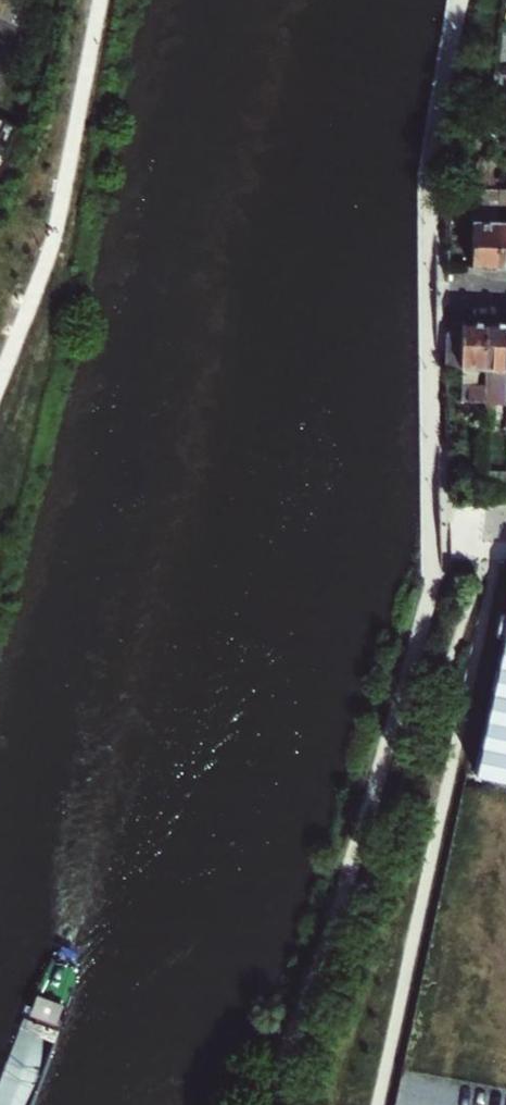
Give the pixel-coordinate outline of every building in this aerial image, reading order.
[(20,127),(0,118),(0,171),(20,127)] [(498,270),(500,223),(500,206),(495,206),(496,189),(477,189),(475,189),(472,269),(483,269),(498,270)] [(474,324),(462,324),(462,332),(462,372),(462,404),(482,404),(484,324),(474,324)] [(484,324),(482,404),(481,427),(490,427),(492,426),(492,419),(494,419),(494,404),(505,404),(505,385),(505,325),(495,325),(484,324)] [(447,371),(462,372),(462,332),(452,331),(447,371)] [(505,778),(505,617),(475,772),(505,778)]
